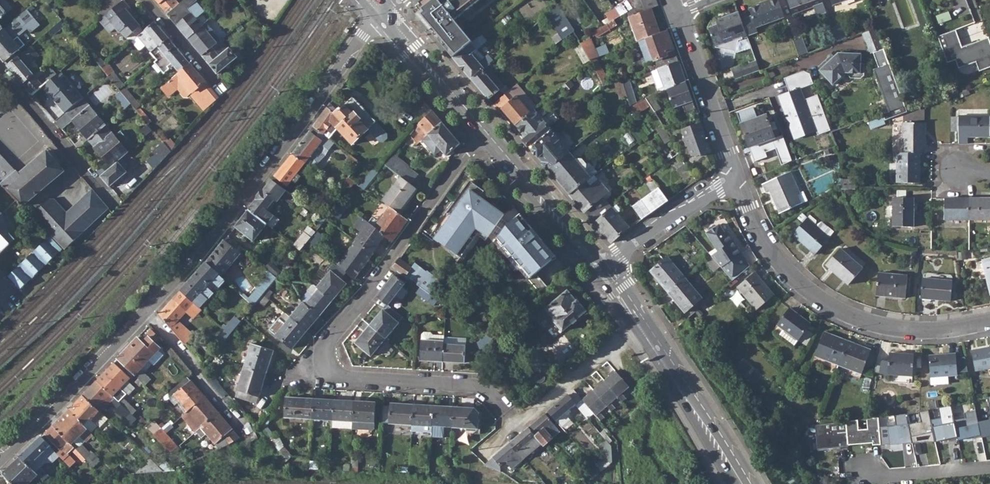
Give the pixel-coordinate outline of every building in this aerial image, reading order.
[(103,17),(106,15),(121,2),(123,0),(104,0),(107,3),(98,11),(103,17)] [(106,15),(116,27),(120,32),(122,31),(130,42),(131,41),(139,35),(144,31),(135,20),(128,12),(131,10),(124,0),(123,0),(121,2),(106,15)] [(166,11),(172,7),(168,2),(171,0),(157,0),(166,11)] [(168,14),(188,37),(190,35),(202,25),(196,18),(204,11),(196,1),(197,0),(196,0),(185,0),(168,14)] [(240,8),(244,5),(243,4),(239,0),(231,0),(230,1),(229,2),(232,7),(236,4),(240,8)] [(417,6),(420,11),(416,14),(453,57),(473,42),(455,19),(480,0),(424,0),(417,6)] [(645,9),(651,7),(658,5),(656,0),(641,0),(645,9)] [(747,37),(758,33),(756,28),(784,18),(778,0),(770,0),(768,1),(768,2),(749,9),(752,17),(741,20),(747,37)] [(817,18),(827,14),(822,0),(787,0),(793,15),(813,8),(817,18)] [(625,2),(606,13),(611,21),(630,10),(625,2)] [(49,15),(56,25),(62,20),(51,7),(48,9),(51,13),(49,15)] [(627,13),(638,41),(639,41),(660,33),(651,7),(645,9),(632,9),(627,13)] [(138,17),(131,10),(128,12),(135,20),(138,17)] [(738,11),(712,20),(708,28),(715,46),(724,43),(727,49),(743,43),(742,39),(747,37),(741,20),(738,11)] [(110,32),(116,27),(106,15),(103,17),(100,20),(110,32)] [(51,30),(54,35),(66,25),(62,20),(56,25),(51,30)] [(147,45),(152,52),(169,38),(155,21),(144,31),(139,35),(147,45)] [(202,25),(190,35),(206,52),(202,54),(218,73),(238,56),(230,47),(228,49),(221,40),(217,43),(202,25)] [(595,34),(597,37),(610,29),(607,25),(592,34),(592,35),(595,34)] [(832,28),(837,42),(847,39),(842,25),(832,28)] [(5,62),(21,49),(4,29),(0,33),(0,56),(5,62)] [(872,70),(887,112),(883,114),(885,120),(905,113),(874,29),(861,34),(869,54),(872,53),(877,68),(872,70)] [(655,59),(659,70),(678,62),(667,30),(660,33),(639,41),(647,62),(655,59)] [(972,46),(967,47),(967,46),(962,48),(955,30),(937,37),(947,63),(955,60),(958,69),(975,62),(979,71),(989,67),(989,43),(988,38),(972,45),(972,46)] [(552,37),(556,43),(562,39),(558,33),(552,37)] [(147,45),(139,35),(131,41),(139,51),(147,45)] [(453,57),(472,79),(490,64),(493,61),(489,55),(483,60),(477,65),(470,56),(475,51),(487,42),(482,35),(473,42),(453,57)] [(582,45),(590,60),(597,57),(610,52),(606,44),(597,48),(589,35),(580,41),(582,45)] [(172,64),(180,73),(190,64),(169,38),(152,52),(151,53),(157,61),(155,63),(164,73),(170,69),(168,67),(172,64)] [(793,42),(799,57),(808,53),(803,38),(793,42)] [(590,60),(582,45),(575,48),(584,64),(590,60)] [(32,94),(57,74),(52,68),(37,80),(27,67),(39,56),(31,46),(8,66),(32,94)] [(483,60),(475,51),(470,56),(477,65),(483,60)] [(820,71),(833,85),(845,73),(847,73),(847,75),(850,78),(861,79),(864,76),(864,64),(861,64),(861,53),(838,52),(820,71)] [(590,60),(605,87),(611,84),(597,57),(590,60)] [(731,69),(735,80),(760,71),(756,60),(731,69)] [(109,76),(113,81),(118,75),(107,62),(101,67),(109,76)] [(659,70),(665,88),(667,88),(685,81),(678,62),(659,70)] [(191,94),(193,92),(200,100),(198,102),(204,110),(219,97),(190,64),(180,73),(170,81),(175,87),(176,88),(184,96),(188,97),(191,94)] [(472,79),(489,99),(499,90),(505,86),(494,74),(497,72),(490,64),(472,79)] [(803,71),(785,78),(790,92),(778,96),(786,117),(788,123),(792,132),(814,124),(817,130),(818,135),(831,130),(810,74),(803,71)] [(616,75),(618,80),(622,79),(624,78),(621,72),(616,75)] [(115,96),(125,108),(131,103),(121,91),(119,88),(113,81),(109,76),(103,81),(109,87),(110,87),(117,95),(115,96)] [(168,95),(176,88),(175,87),(170,81),(162,87),(168,95)] [(685,81),(667,88),(674,108),(682,105),(685,111),(695,108),(685,81)] [(493,105),(499,111),(502,109),(523,90),(518,84),(493,105)] [(131,103),(136,109),(141,105),(127,89),(123,88),(121,91),(131,103)] [(502,109),(515,125),(534,110),(537,107),(523,90),(502,109)] [(191,94),(198,102),(200,100),(193,92),(191,94)] [(644,96),(654,111),(660,108),(651,93),(644,96)] [(337,128),(353,144),(376,121),(353,96),(338,111),(331,102),(327,108),(334,115),(329,120),(337,128)] [(83,97),(65,112),(88,139),(106,124),(83,97)] [(416,111),(426,103),(421,97),(411,105),(416,111)] [(423,118),(433,110),(426,103),(416,111),(423,118)] [(327,136),(328,137),(337,128),(329,120),(334,115),(327,108),(314,127),(327,136)] [(414,139),(417,143),(421,140),(428,135),(443,122),(433,110),(423,118),(419,122),(427,130),(424,132),(424,131),(414,139)] [(551,131),(534,110),(515,125),(526,138),(523,140),(531,148),(551,131)] [(774,138),(772,131),(769,123),(766,116),(754,120),(751,110),(738,114),(752,156),(768,150),(764,141),(774,138)] [(25,116),(46,141),(49,138),(29,113),(25,116)] [(961,143),(969,143),(969,135),(989,135),(989,115),(961,115),(961,116),(961,130),(961,143)] [(64,120),(61,116),(55,121),(58,125),(64,120)] [(872,127),(886,123),(884,117),(871,122),(872,127)] [(775,121),(769,123),(772,131),(777,129),(775,121)] [(461,144),(443,122),(428,135),(421,140),(434,155),(441,150),(446,156),(461,144)] [(711,153),(700,123),(682,129),(685,137),(683,138),(686,148),(688,147),(690,154),(695,157),(700,155),(701,156),(711,153)] [(903,123),(904,152),(920,152),(925,152),(925,123),(903,123)] [(88,139),(111,166),(118,161),(122,157),(128,152),(106,124),(88,139)] [(794,138),(817,130),(814,124),(792,132),(794,138)] [(141,132),(146,137),(154,130),(150,125),(141,132)] [(327,136),(314,127),(310,132),(323,142),(327,136)] [(538,158),(549,170),(561,161),(570,153),(551,131),(531,148),(538,158)] [(323,142),(310,132),(293,154),(305,163),(314,170),(326,154),(317,148),(323,142)] [(74,144),(78,148),(83,143),(80,139),(74,144)] [(153,151),(162,160),(171,151),(167,146),(163,142),(153,151)] [(22,205),(64,170),(47,150),(19,173),(17,170),(17,171),(12,175),(2,183),(22,205)] [(896,182),(920,182),(920,152),(904,152),(894,152),(894,160),(896,160),(896,182)] [(12,175),(17,171),(0,153),(0,162),(12,175)] [(549,170),(550,171),(570,154),(570,153),(561,161),(549,170)] [(275,176),(288,185),(292,179),(296,182),(301,176),(297,173),(305,163),(293,154),(275,176)] [(408,166),(393,154),(392,156),(391,157),(407,169),(408,166)] [(574,158),(570,154),(550,171),(570,194),(574,191),(591,178),(586,172),(586,164),(581,159),(574,158)] [(122,157),(118,161),(124,169),(129,165),(122,157)] [(384,165),(399,176),(410,184),(416,176),(407,169),(391,157),(384,165)] [(679,165),(686,175),(690,172),(682,159),(679,161),(681,164),(679,165)] [(127,171),(124,169),(118,161),(111,166),(105,171),(100,175),(109,185),(127,171)] [(12,175),(0,162),(0,182),(2,183),(12,175)] [(589,162),(586,164),(586,172),(591,178),(594,176),(598,173),(589,162)] [(100,175),(105,171),(100,165),(96,169),(100,175)] [(360,186),(365,190),(366,189),(380,171),(376,167),(360,186)] [(348,178),(354,182),(359,175),(353,171),(348,178)] [(780,213),(801,204),(797,195),(800,193),(791,172),(762,184),(766,191),(770,190),(780,213)] [(388,205),(398,212),(416,188),(410,184),(399,176),(381,200),(388,205)] [(570,194),(590,218),(608,204),(602,197),(608,192),(594,176),(591,178),(574,191),(570,194)] [(267,224),(273,228),(280,219),(270,211),(282,196),(293,204),(298,198),(273,179),(250,209),(267,224)] [(856,190),(856,180),(848,180),(840,180),(842,190),(856,190)] [(470,181),(430,236),(461,258),(480,231),(488,237),(491,233),(501,219),(504,215),(480,198),(484,192),(470,181)] [(661,186),(633,205),(643,219),(670,200),(661,186)] [(803,192),(800,193),(797,195),(801,204),(807,201),(803,192)] [(75,218),(69,212),(67,212),(52,198),(49,197),(31,214),(51,235),(63,248),(64,249),(83,230),(73,220),(75,218)] [(969,220),(969,198),(946,198),(946,219),(969,220)] [(969,220),(989,220),(989,198),(969,198),(969,220)] [(896,227),(917,227),(917,199),(896,199),(896,227)] [(305,203),(326,218),(330,212),(323,207),(320,209),(308,200),(305,203)] [(333,215),(340,220),(349,207),(342,201),(333,215)] [(590,218),(611,243),(628,227),(617,214),(621,211),(616,205),(612,209),(608,204),(590,218)] [(385,234),(393,241),(408,220),(398,212),(388,205),(374,225),(385,234)] [(253,241),(267,224),(250,209),(235,227),(253,241)] [(536,274),(556,257),(520,215),(509,225),(507,226),(498,238),(495,243),(527,281),(528,280),(541,295),(548,289),(536,274)] [(792,234),(814,254),(829,237),(833,232),(822,222),(815,225),(807,217),(792,234)] [(491,233),(498,238),(507,226),(509,225),(501,219),(491,233)] [(357,240),(372,252),(385,234),(374,225),(369,222),(356,240),(357,240)] [(707,230),(705,231),(719,251),(712,256),(721,266),(733,281),(749,268),(741,255),(742,254),(734,243),(735,242),(728,232),(726,234),(725,232),(718,222),(716,224),(714,223),(707,227),(707,230)] [(295,246),(300,250),(308,241),(317,231),(321,227),(316,224),(307,234),(305,232),(294,245),(295,246)] [(308,241),(321,252),(324,248),(319,243),(324,237),(317,231),(308,241)] [(0,235),(0,253),(9,244),(0,235)] [(8,276),(20,289),(63,248),(51,235),(8,276)] [(218,274),(221,276),(240,253),(224,240),(205,262),(218,274)] [(338,265),(355,279),(374,253),(372,252),(357,240),(338,265)] [(751,266),(735,242),(734,243),(742,254),(741,255),(749,268),(751,266)] [(278,265),(284,270),(289,264),(300,250),(295,246),(278,265)] [(826,265),(849,284),(862,267),(839,249),(826,265)] [(650,271),(668,293),(685,278),(667,256),(650,271)] [(706,261),(715,271),(721,266),(712,256),(706,261)] [(399,258),(393,267),(398,270),(409,279),(421,287),(433,296),(437,291),(433,288),(439,280),(427,271),(426,272),(415,263),(412,267),(399,258)] [(193,303),(199,308),(224,279),(221,276),(218,274),(205,262),(180,291),(193,303)] [(389,306),(409,279),(398,270),(378,297),(389,306)] [(319,289),(332,301),(346,283),(331,271),(317,288),(319,289)] [(248,300),(254,305),(263,294),(268,288),(276,279),(277,278),(271,273),(248,300)] [(738,287),(757,310),(774,295),(755,273),(738,287)] [(906,276),(878,273),(875,296),(904,299),(906,276)] [(668,293),(688,318),(706,303),(685,278),(668,293)] [(953,281),(923,278),(921,298),(951,301),(953,281)] [(433,296),(421,287),(416,293),(428,302),(433,296)] [(263,294),(267,297),(272,291),(268,288),(263,294)] [(306,305),(319,316),(332,301),(319,289),(306,305)] [(177,320),(193,303),(180,291),(159,314),(184,344),(190,338),(176,326),(179,322),(177,320)] [(553,322),(563,332),(586,312),(567,291),(545,310),(554,321),(553,322)] [(303,302),(291,317),(306,331),(319,316),(306,305),(303,302)] [(795,346),(810,324),(789,309),(778,326),(784,330),(779,336),(795,346)] [(371,325),(386,338),(398,323),(383,310),(371,325)] [(270,329),(292,348),(306,331),(291,317),(285,312),(270,329)] [(474,354),(479,361),(495,346),(493,344),(518,322),(515,318),(499,332),(491,339),(479,349),(474,354)] [(224,330),(229,334),(235,327),(230,323),(224,330)] [(491,339),(499,332),(492,324),(483,332),(487,335),(491,339)] [(356,343),(371,356),(386,338),(371,325),(356,343)] [(213,340),(219,346),(220,345),(229,334),(224,330),(223,329),(213,340)] [(149,336),(154,342),(159,336),(152,330),(141,341),(144,342),(149,336)] [(420,360),(443,361),(444,344),(444,337),(444,335),(434,335),(432,332),(424,332),(422,334),(420,360)] [(815,356),(838,366),(847,342),(824,333),(815,356)] [(475,345),(479,349),(491,339),(487,335),(475,345)] [(125,366),(145,386),(150,381),(140,370),(161,348),(154,342),(149,336),(144,342),(141,341),(138,337),(117,359),(125,366)] [(837,370),(860,379),(870,351),(847,342),(838,366),(837,370)] [(244,366),(266,373),(273,350),(251,344),(244,366)] [(464,362),(465,345),(444,344),(443,361),(464,362)] [(211,355),(217,357),(224,349),(220,345),(219,346),(211,355)] [(976,371),(989,368),(989,347),(972,350),(976,371)] [(915,356),(889,354),(888,375),(914,376),(915,356)] [(929,356),(931,378),(931,385),(949,383),(948,376),(958,375),(957,354),(929,356)] [(203,365),(206,369),(217,357),(211,355),(203,365)] [(122,370),(125,366),(117,359),(96,381),(113,397),(114,398),(129,412),(132,415),(135,411),(122,399),(125,395),(119,389),(130,378),(122,370)] [(237,390),(259,397),(266,373),(244,366),(237,390)] [(582,399),(599,421),(603,418),(598,412),(606,406),(610,412),(614,409),(609,403),(617,397),(622,402),(625,399),(620,394),(628,387),(615,371),(582,399)] [(178,401),(187,411),(204,396),(186,376),(163,398),(166,401),(168,398),(174,405),(178,401)] [(208,379),(215,387),(219,384),(212,376),(208,379)] [(99,412),(113,397),(96,381),(82,396),(99,412)] [(975,418),(978,433),(979,434),(989,431),(989,394),(985,395),(989,415),(975,418)] [(548,412),(562,428),(572,419),(567,415),(569,412),(568,410),(575,403),(568,395),(548,412)] [(84,424),(91,418),(92,419),(96,423),(103,415),(99,412),(82,396),(69,409),(84,424)] [(181,417),(195,432),(218,412),(204,396),(187,411),(181,417)] [(285,417),(312,419),(313,399),(286,397),(285,417)] [(129,412),(114,398),(111,402),(125,415),(129,412)] [(312,419),(333,420),(334,400),(313,399),(312,419)] [(333,420),(352,421),(354,401),(334,400),(333,420)] [(354,401),(352,421),(357,422),(357,430),(371,431),(374,428),(376,403),(354,401)] [(390,430),(412,431),(412,425),(413,405),(391,404),(389,424),(390,424),(390,430)] [(413,405),(412,425),(432,426),(433,406),(413,405)] [(432,426),(452,427),(453,407),(433,406),(432,426)] [(962,414),(952,416),(956,436),(970,433),(970,434),(978,433),(975,418),(973,406),(961,409),(962,414)] [(452,427),(478,429),(479,413),(474,408),(453,407),(452,427)] [(81,455),(86,460),(93,467),(100,460),(93,453),(90,456),(78,445),(74,442),(80,436),(86,442),(94,435),(91,432),(89,430),(88,428),(85,426),(84,424),(69,409),(52,426),(81,455)] [(894,423),(878,425),(880,445),(880,446),(901,444),(901,445),(911,444),(903,409),(892,411),(894,423)] [(206,434),(220,449),(239,438),(218,412),(195,432),(201,438),(206,434)] [(542,443),(544,445),(560,431),(545,414),(529,428),(542,443)] [(845,419),(847,446),(871,444),(872,446),(880,445),(878,425),(876,414),(865,416),(866,427),(857,427),(856,417),(845,419)] [(96,423),(92,419),(91,418),(84,424),(85,426),(88,428),(89,430),(91,432),(98,425),(96,423)] [(845,419),(814,425),(817,452),(848,449),(847,446),(845,419)] [(153,435),(161,429),(153,421),(146,428),(153,435)] [(153,435),(159,441),(166,434),(173,427),(168,422),(161,429),(153,435)] [(79,457),(81,455),(52,426),(44,434),(60,450),(62,448),(67,454),(71,450),(79,457)] [(510,444),(524,460),(542,443),(529,428),(510,444)] [(169,450),(171,452),(178,446),(166,434),(159,441),(169,450)] [(37,475),(43,481),(48,477),(42,472),(44,470),(40,467),(44,463),(37,456),(42,451),(53,462),(59,456),(40,437),(20,457),(37,475)] [(605,458),(596,466),(600,471),(612,462),(610,445),(606,440),(600,445),(604,450),(601,453),(605,458)] [(485,464),(497,470),(500,466),(505,461),(512,470),(524,460),(510,444),(485,464)] [(164,455),(167,459),(173,454),(171,452),(169,450),(164,455)] [(63,460),(73,470),(77,466),(67,456),(63,460)] [(13,483),(27,483),(37,475),(20,457),(2,474),(13,483)] [(579,483),(585,483),(600,471),(596,466),(587,457),(583,460),(591,469),(577,482),(579,483)] [(143,470),(144,473),(163,471),(158,467),(156,464),(143,470)] [(491,479),(495,480),(499,478),(499,474),(498,471),(495,470),(491,471),(489,476),(491,479)] [(73,477),(79,483),(85,482),(77,473),(73,477)]
